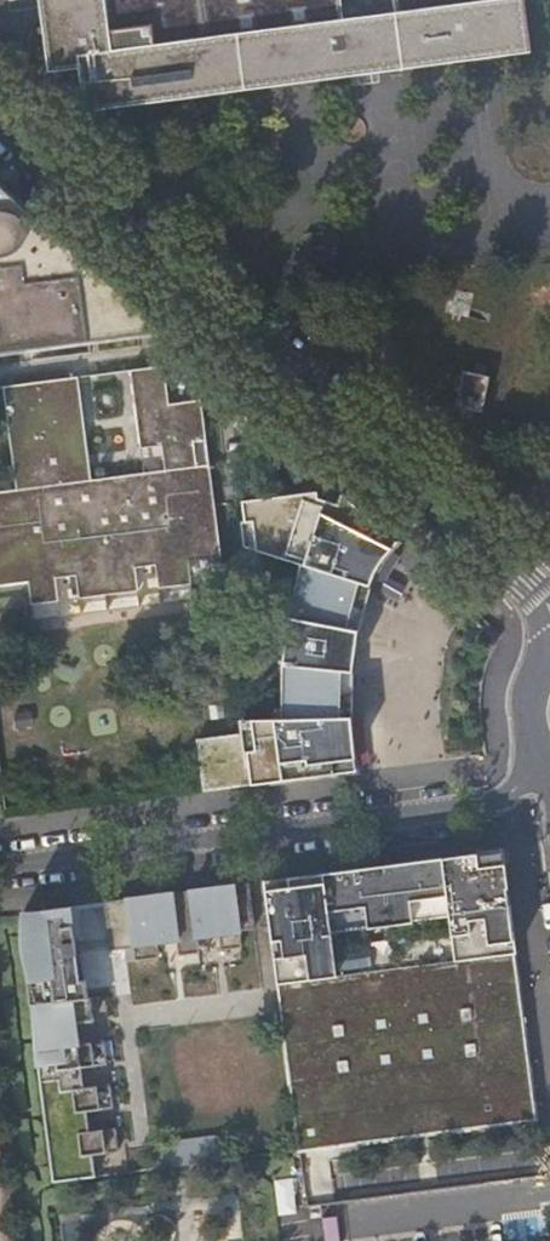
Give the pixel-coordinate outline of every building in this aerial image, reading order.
[(46,71),(79,69),(85,112),(530,51),(523,0),(393,0),(394,13),(344,17),(342,0),(36,0),(46,71)] [(158,333),(160,328),(80,257),(0,185),(0,354),(158,333)] [(227,593),(202,400),(170,404),(165,366),(130,370),(138,440),(175,435),(179,467),(89,477),(77,376),(2,385),(14,487),(0,488),(0,622),(227,593)] [(465,372),(459,406),(484,411),(491,377),(465,372)] [(285,696),(350,687),(350,682),(351,668),(353,654),(357,630),(359,621),(363,603),(366,592),(369,584),(373,573),(378,566),(382,558),(386,553),(391,548),(392,549),(399,541),(343,491),(248,502),(253,548),(308,564),(303,583),(297,599),(294,613),(286,657),(285,673),(285,696)] [(196,739),(203,791),(223,789),(280,781),(326,775),(355,772),(354,762),(352,745),(351,724),(350,706),(350,691),(350,687),(285,696),(284,718),(243,720),(244,733),(196,739)] [(501,850),(264,881),(299,1150),(536,1119),(501,850)] [(121,903),(121,900),(105,902),(112,951),(125,949),(127,962),(160,958),(158,944),(177,942),(179,955),(200,953),(199,939),(220,937),(221,950),(243,947),(240,931),(255,928),(249,883),(127,899),(128,901),(121,903)] [(39,1069),(53,1176),(54,1183),(96,1177),(93,1155),(119,1152),(116,1128),(90,1132),(88,1111),(114,1108),(111,1085),(85,1088),(82,1067),(108,1064),(105,1041),(79,1044),(77,1023),(95,1021),(91,998),(89,998),(76,910),(71,911),(71,908),(54,910),(54,913),(41,914),(40,912),(24,913),(23,920),(22,930),(23,938),(23,947),(26,963),(36,1005),(34,1005),(36,1031),(39,1069)] [(155,1146),(158,1169),(218,1161),(217,1149),(214,1150),(213,1138),(155,1146)]
